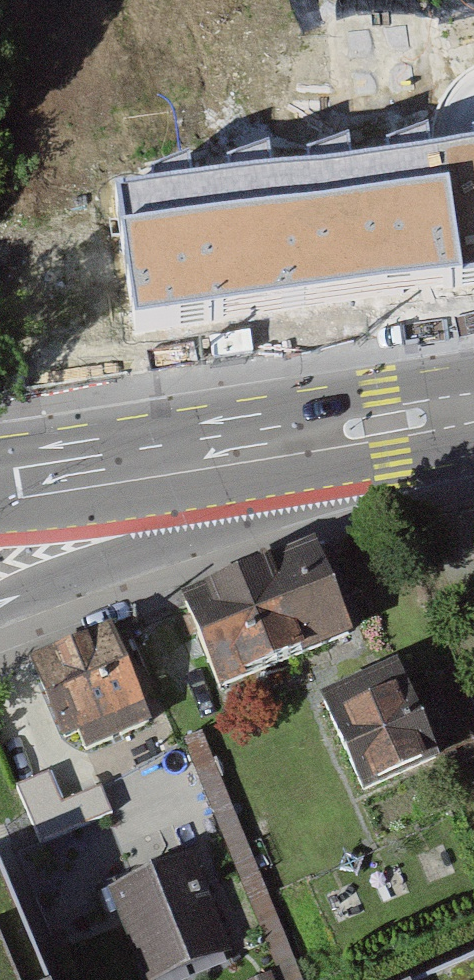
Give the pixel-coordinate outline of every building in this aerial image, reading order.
[(116,207),(136,342),(473,292),(473,154),(116,207)] [(329,545),(194,596),(229,689),(364,638),(329,545)] [(121,626),(40,661),(81,758),(162,723),(121,626)] [(323,696),(367,785),(426,756),(382,667),(323,696)] [(63,800),(50,769),(15,784),(39,843),(114,813),(102,784),(63,800)] [(118,896),(149,979),(196,979),(246,962),(210,863),(118,896)] [(0,885),(0,979),(54,979),(12,880),(0,885)]
